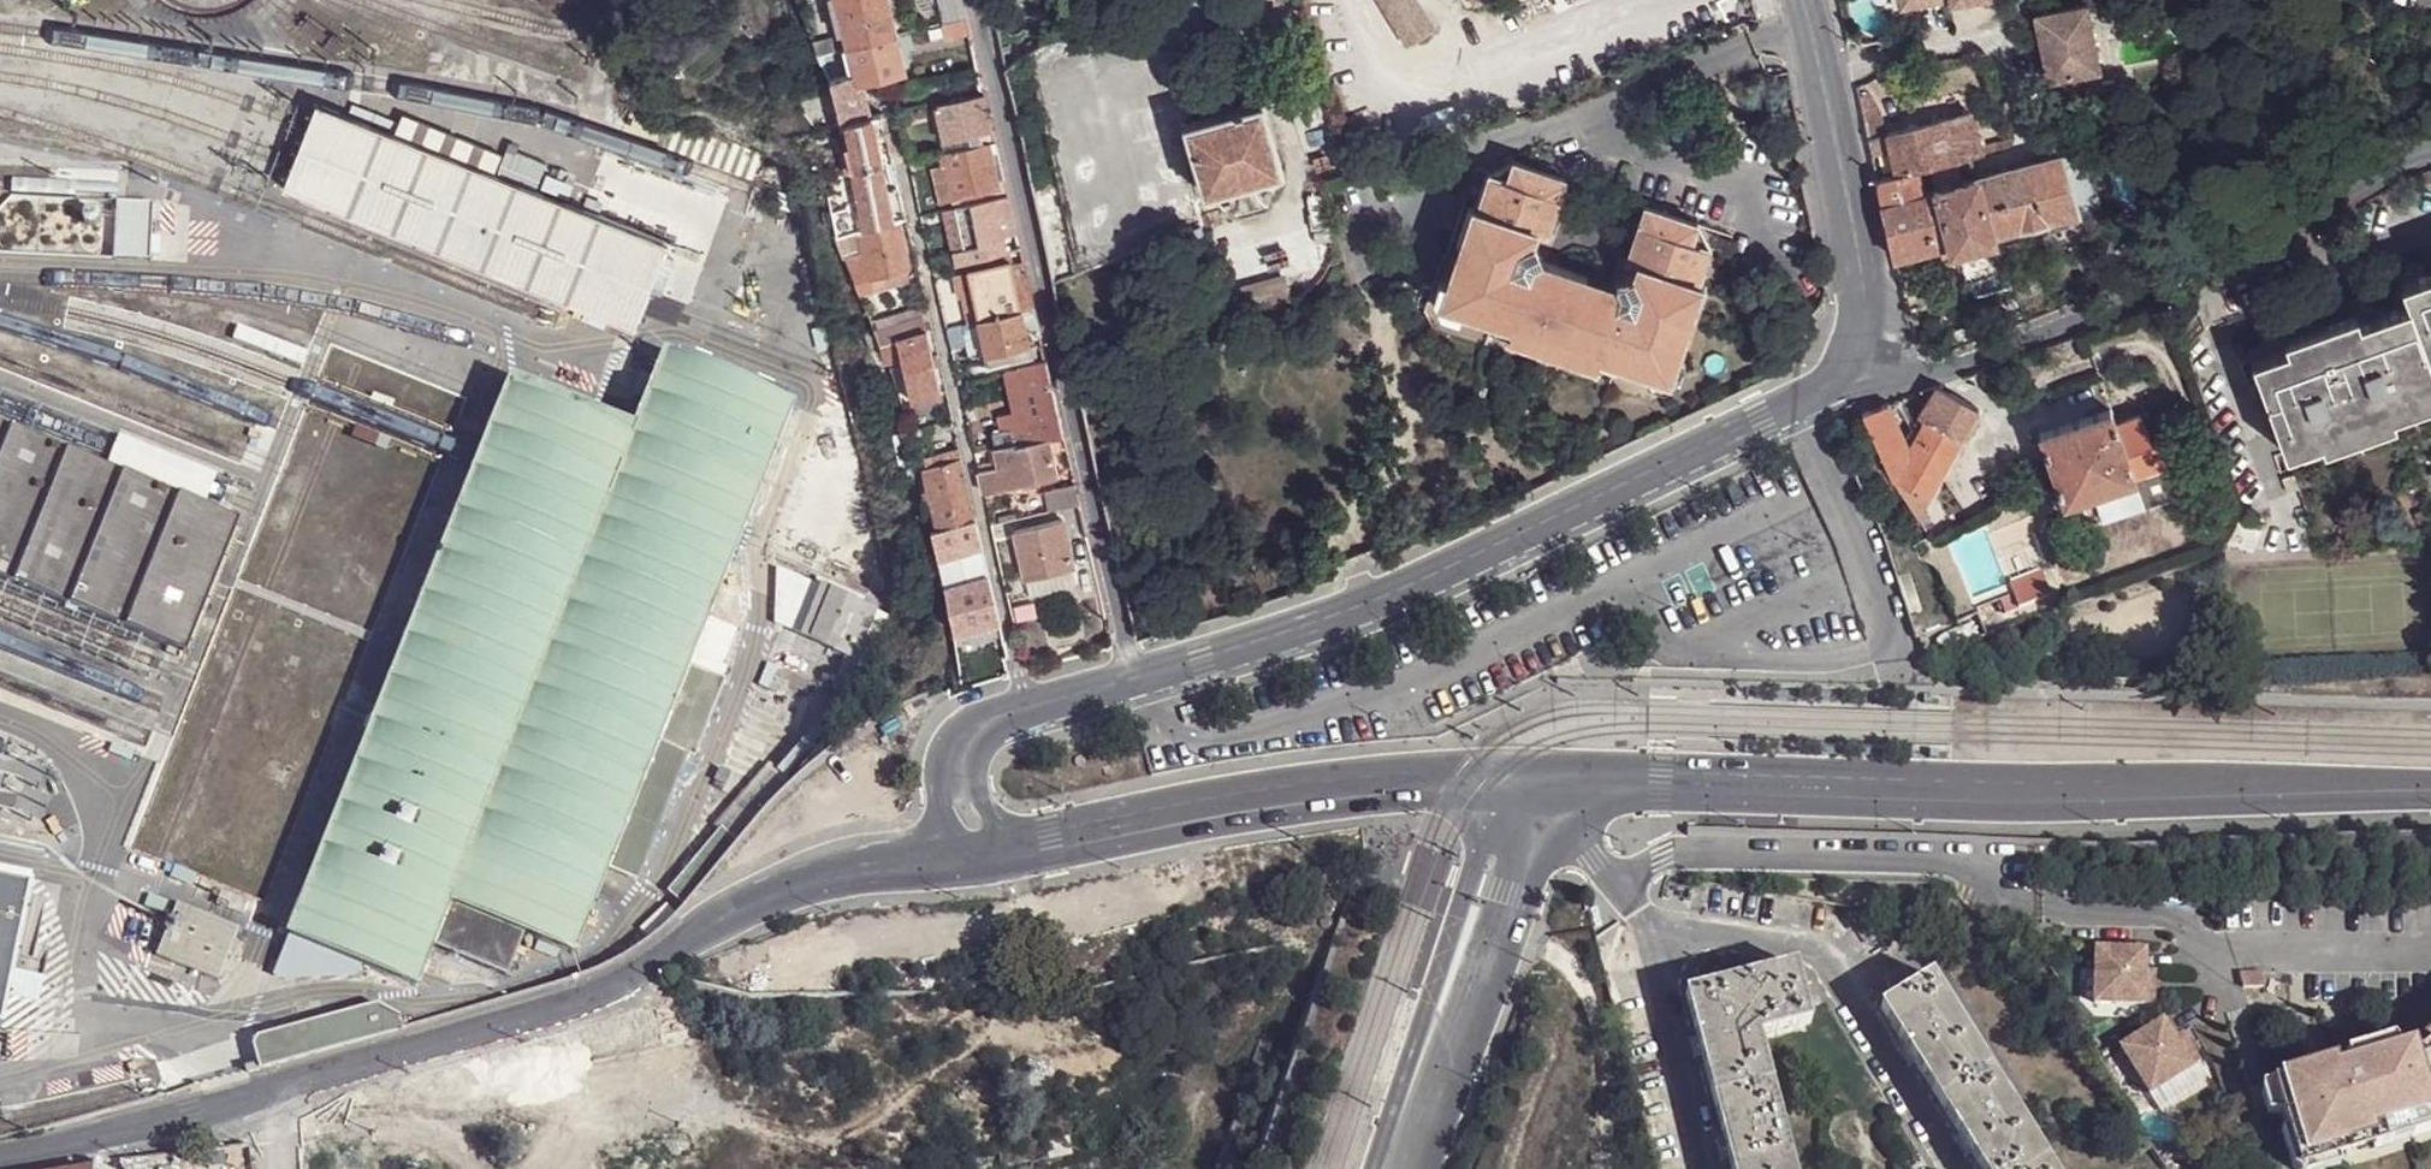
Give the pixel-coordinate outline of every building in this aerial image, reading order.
[(846,46),(895,34),(886,0),(836,0),(837,2),(832,4),(834,15),(839,13),(846,46)] [(949,21),(967,17),(963,0),(945,0),(949,21)] [(1406,0),(1375,0),(1410,49),(1430,34),(1406,0)] [(1917,5),(1915,0),(1900,0),(1902,9),(1917,5)] [(2079,20),(2031,29),(2041,94),(2091,85),(2079,20)] [(895,34),(846,46),(852,74),(855,73),(858,86),(905,74),(895,34)] [(825,81),(837,123),(845,121),(867,115),(858,86),(855,73),(852,74),(825,81)] [(983,89),(979,74),(961,78),(965,93),(983,89)] [(984,93),(935,104),(945,152),(995,142),(992,128),(984,93)] [(1264,99),(1183,122),(1204,193),(1236,184),(1251,179),(1284,170),(1264,99)] [(654,264),(661,243),(579,211),(314,103),(281,186),(630,327),(654,264)] [(904,114),(903,108),(896,109),(900,127),(910,125),(908,113),(904,114)] [(1972,108),(1887,130),(1888,132),(1898,169),(1878,174),(1895,258),(1948,242),(1950,249),(1993,238),(1991,232),(2074,210),(2059,157),(1964,182),(1957,158),(1983,152),(1972,108)] [(883,112),(871,115),(897,216),(900,215),(907,214),(883,112)] [(1863,120),(1867,138),(1888,132),(1887,130),(1883,114),(1863,120)] [(657,125),(629,115),(624,129),(652,139),(657,125)] [(864,223),(858,225),(863,245),(842,251),(853,276),(849,278),(854,290),(874,285),(871,271),(905,263),(910,263),(900,215),(897,216),(871,115),(867,115),(845,121),(837,123),(843,146),(837,199),(858,197),(864,223)] [(681,157),(750,187),(760,164),(691,134),(681,157)] [(945,152),(942,153),(944,162),(951,194),(953,205),(1008,194),(995,142),(945,152)] [(579,211),(661,243),(694,257),(713,200),(599,154),(579,211)] [(936,198),(951,194),(944,162),(929,165),(936,198)] [(1699,224),(1675,216),(1671,233),(1638,222),(1627,261),(1637,264),(1637,265),(1644,268),(1639,284),(1641,291),(1636,309),(1619,303),(1621,296),(1587,286),(1588,280),(1542,265),(1535,263),(1531,275),(1515,270),(1520,255),(1525,252),(1532,232),(1540,234),(1540,232),(1548,234),(1560,197),(1530,187),(1536,170),(1513,163),(1508,179),(1500,176),(1489,209),(1485,207),(1468,259),(1460,256),(1447,298),(1500,316),(1503,307),(1520,313),(1516,322),(1599,349),(1601,342),(1620,349),(1616,361),(1668,379),(1683,333),(1678,330),(1694,280),(1690,279),(1701,244),(1693,241),(1699,224)] [(1565,179),(1536,170),(1530,187),(1560,197),(1565,179)] [(1020,247),(1008,194),(953,205),(962,246),(950,249),(953,261),(1020,247)] [(118,259),(154,260),(157,203),(120,201),(118,259)] [(11,239),(20,241),(27,240),(35,235),(39,226),(40,217),(36,209),(28,204),(19,202),(9,206),(3,213),(1,222),(4,231),(11,239)] [(54,239),(63,242),(69,241),(77,237),(82,228),(83,219),(79,211),(71,205),(62,204),(53,207),(47,214),(45,224),(47,233),(54,239)] [(962,246),(953,205),(941,208),(950,249),(962,246)] [(1671,233),(1675,216),(1643,205),(1638,222),(1671,233)] [(100,209),(94,207),(93,207),(87,210),(85,215),(87,222),(93,225),(96,225),(101,221),(103,215),(100,209)] [(99,245),(101,239),(99,233),(94,230),(87,232),(85,235),(84,241),(87,246),(94,248),(99,245)] [(1535,247),(1540,234),(1532,232),(1525,252),(1520,255),(1515,270),(1531,275),(1535,263),(1542,265),(1535,247)] [(694,257),(661,243),(654,264),(687,277),(694,257)] [(1032,304),(1025,271),(1013,274),(1009,257),(968,267),(978,316),(1021,307),(1032,304)] [(905,263),(871,271),(874,285),(908,278),(905,263)] [(1617,285),(1621,296),(1619,303),(1636,309),(1641,291),(1639,284),(1644,268),(1637,265),(1633,277),(1617,285)] [(963,319),(978,316),(968,267),(952,270),(963,319)] [(2289,342),(2256,354),(2288,448),(2323,435),(2325,441),(2397,416),(2395,409),(2430,397),(2430,271),(2405,280),(2412,300),(2362,317),(2289,342)] [(879,314),(880,322),(922,312),(926,312),(925,304),(879,314)] [(1042,345),(1032,304),(1021,307),(1031,348),(1042,345)] [(1031,348),(1021,307),(978,316),(963,319),(945,323),(951,348),(968,345),(972,365),(1010,357),(1010,353),(1031,348)] [(2286,333),(2289,342),(2362,317),(2359,307),(2286,333)] [(869,325),(876,341),(885,340),(897,338),(901,355),(911,397),(940,391),(922,312),(880,322),(869,325)] [(890,358),(901,355),(897,338),(885,340),(890,358)] [(619,389),(644,400),(661,359),(635,349),(619,389)] [(1061,431),(1044,355),(1017,363),(1017,366),(1033,437),(1046,434),(1061,431)] [(569,955),(602,868),(631,880),(683,756),(688,758),(721,679),(712,677),(729,631),(703,621),(790,407),(662,356),(661,359),(644,400),(631,432),(508,381),(287,937),(416,989),(431,949),(504,978),(522,937),(569,955)] [(994,447),(1033,437),(1017,366),(1002,370),(1013,426),(992,431),(994,447)] [(1887,403),(1864,411),(1866,415),(1918,519),(1978,408),(1936,387),(1918,416),(1925,421),(1909,447),(1887,403)] [(2040,431),(2064,500),(2134,475),(2126,450),(2115,421),(2109,404),(2040,431)] [(2140,413),(2115,421),(2126,450),(2151,442),(2140,413)] [(952,416),(925,425),(928,433),(954,425),(952,416)] [(821,419),(772,538),(804,551),(847,442),(843,429),(821,419)] [(925,425),(909,430),(913,440),(928,435),(928,433),(925,425)] [(183,656),(235,525),(0,427),(0,582),(183,656)] [(1055,473),(1046,434),(1033,437),(994,447),(997,463),(980,468),(984,490),(1055,473)] [(2134,475),(2064,500),(2074,531),(2181,493),(2160,438),(2151,442),(2126,450),(2134,475)] [(961,458),(958,446),(922,454),(926,468),(961,458)] [(937,528),(975,519),(961,458),(926,468),(937,528)] [(2300,483),(2296,470),(2286,474),(2290,487),(2300,483)] [(1077,504),(1072,475),(1052,481),(1057,508),(1077,504)] [(839,543),(880,558),(871,521),(848,513),(839,543)] [(1013,528),(1023,576),(1070,563),(1059,518),(1013,528)] [(980,547),(975,519),(937,528),(921,531),(926,561),(980,547)] [(831,561),(821,587),(850,598),(858,571),(831,561)] [(1070,563),(1023,576),(1028,594),(1075,581),(1070,563)] [(997,622),(987,574),(931,589),(938,638),(997,622)] [(2010,587),(1972,603),(1978,622),(1980,626),(2050,596),(2042,574),(2010,587)] [(850,598),(821,587),(819,586),(800,634),(831,647),(850,598)] [(831,647),(844,652),(828,689),(853,698),(868,661),(886,612),(873,608),(850,598),(831,647)] [(1018,620),(1037,617),(1034,602),(1016,606),(1018,620)] [(997,622),(938,638),(940,654),(1001,636),(997,622)] [(770,804),(788,785),(852,709),(828,689),(728,806),(753,824),(770,804)] [(0,864),(0,1015),(8,1017),(36,871),(0,864)] [(231,930),(172,906),(152,955),(210,979),(231,930)] [(2145,941),(2097,940),(2097,1000),(2145,1001),(2145,941)] [(1686,998),(1712,1103),(1770,1088),(1758,1036),(1808,1023),(1795,970),(1701,994),(1686,998)] [(1886,984),(1898,1002),(1916,992),(1904,973),(1886,984)] [(1916,992),(1898,1002),(1881,1013),(1938,1106),(1989,1074),(1931,982),(1916,992)] [(260,1070),(399,1033),(395,1016),(376,1007),(256,1040),(253,1047),(260,1070)] [(2162,1011),(2119,1041),(2147,1085),(2191,1057),(2162,1011)] [(2272,1064),(2307,1163),(2430,1120),(2430,1018),(2418,1028),(2272,1064)] [(2045,1163),(1989,1074),(1938,1106),(1977,1168),(2037,1168),(2045,1163)] [(1712,1103),(1729,1168),(1792,1168),(1770,1088),(1712,1103)]
